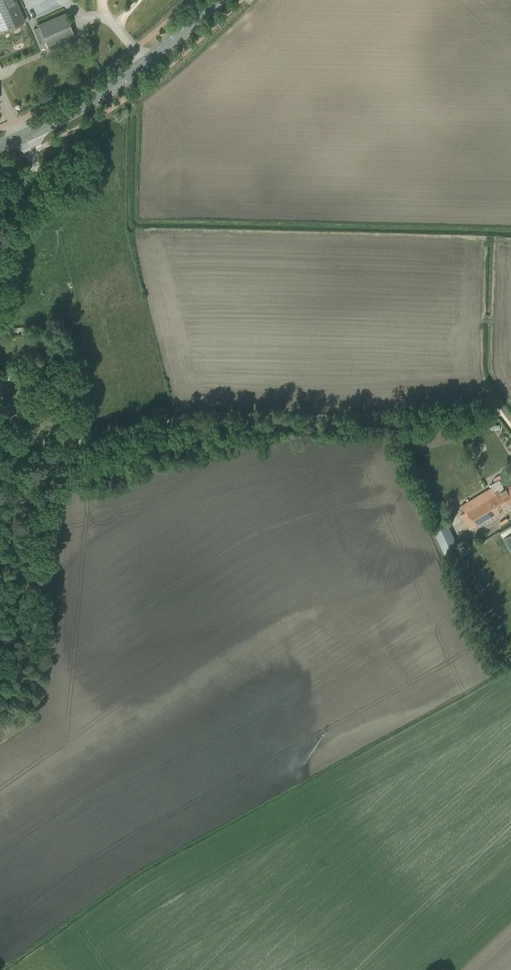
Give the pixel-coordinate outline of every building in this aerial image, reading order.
[(15,0),(0,0),(0,30),(0,31),(25,20),(15,0)] [(75,36),(65,13),(38,25),(48,48),(75,36)] [(473,441),(466,445),(472,456),(479,453),(473,441)] [(510,503),(510,484),(505,488),(499,479),(496,481),(489,485),(491,488),(460,505),(465,512),(467,511),(475,524),(510,503)] [(434,532),(444,554),(459,547),(448,525),(434,532)] [(510,551),(510,527),(501,532),(510,551)]
